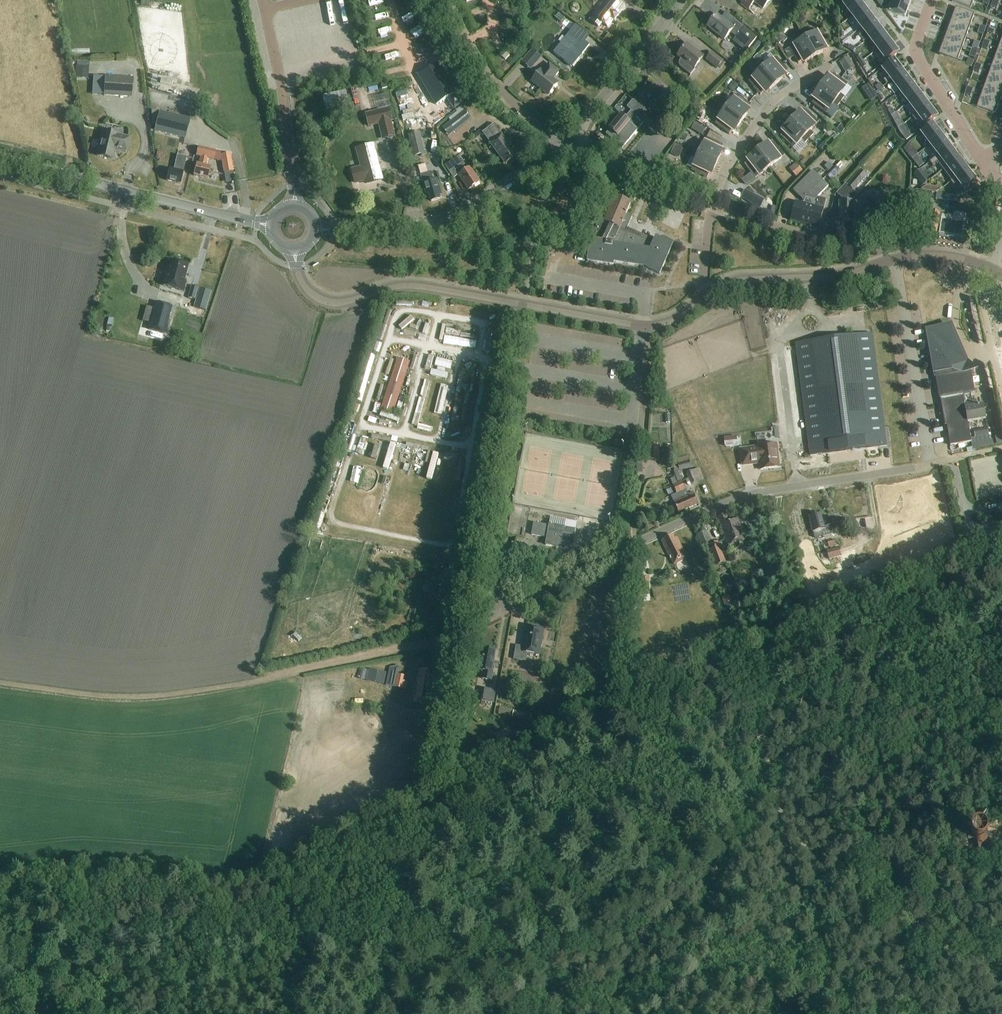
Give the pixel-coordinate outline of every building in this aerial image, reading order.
[(625,7),(618,2),(620,0),(610,0),(601,12),(598,10),(590,20),(598,27),(602,23),(608,28),(613,20),(614,21),(625,7)] [(742,2),(741,4),(747,9),(753,2),(762,9),(769,0),(739,0),(742,2)] [(843,5),(852,17),(864,7),(859,0),(850,0),(843,5)] [(886,10),(905,17),(910,3),(901,0),(889,0),(886,10)] [(952,2),(971,9),(974,0),(953,0),(952,2)] [(864,7),(852,17),(861,28),(873,19),(864,7)] [(956,7),(951,19),(970,26),(974,14),(956,7)] [(561,15),(557,19),(562,23),(566,18),(561,15)] [(713,20),(708,27),(724,40),(730,33),(736,37),(734,39),(747,50),(757,38),(744,28),(745,27),(734,18),(729,25),(716,15),(712,20),(713,20)] [(574,25),(566,18),(562,23),(562,24),(570,30),(574,25)] [(873,19),(861,28),(869,39),(881,30),(873,19)] [(951,19),(947,31),(966,38),(970,26),(951,19)] [(581,54),(582,55),(589,45),(585,42),(590,36),(576,25),(553,53),(571,67),(581,54)] [(764,34),(769,39),(774,34),(769,29),(764,34)] [(814,29),(808,32),(803,35),(815,56),(826,50),(824,48),(830,45),(821,30),(816,32),(814,29)] [(881,30),(869,39),(877,50),(890,41),(881,30)] [(947,31),(943,42),(962,49),(966,38),(947,31)] [(798,43),(789,48),(784,51),(789,60),(794,57),(798,63),(803,60),(804,62),(815,56),(803,35),(801,36),(800,34),(795,37),(798,43)] [(890,41),(877,50),(886,62),(898,53),(890,41)] [(943,42),(938,54),(957,61),(962,49),(943,42)] [(703,57),(687,44),(677,56),(681,59),(679,61),(679,63),(679,65),(680,67),(690,75),(695,69),(694,69),(703,57)] [(522,62),(531,70),(542,58),(532,49),(522,62)] [(993,60),(1001,63),(1001,50),(998,49),(993,60)] [(706,60),(718,69),(719,67),(721,69),(726,63),(724,62),(724,61),(712,52),(706,60)] [(759,66),(775,85),(785,76),(783,75),(788,71),(776,57),(767,66),(763,62),(759,66)] [(510,68),(521,67),(520,59),(509,60),(510,68)] [(894,60),(882,69),(888,77),(883,80),(887,85),(891,81),(903,72),(894,60)] [(989,72),(1001,77),(1001,63),(993,60),(989,72)] [(842,67),(845,73),(855,67),(852,62),(842,67)] [(558,83),(551,78),(553,76),(554,77),(558,72),(549,64),(543,72),(541,70),(532,82),(548,95),(558,83)] [(76,78),(88,79),(89,67),(77,66),(76,78)] [(775,85),(759,66),(755,70),(758,73),(748,82),(760,95),(765,91),(766,93),(775,85)] [(903,72),(891,81),(899,92),(912,83),(903,72)] [(985,84),(1001,90),(1001,77),(989,72),(985,84)] [(830,78),(828,77),(820,87),(841,102),(844,97),(840,94),(848,84),(833,73),(830,78)] [(131,97),(132,78),(105,76),(104,95),(131,97)] [(531,102),(537,97),(522,80),(517,84),(531,102)] [(733,92),(738,85),(733,81),(728,88),(733,92)] [(878,91),(883,87),(880,83),(875,87),(878,91)] [(899,92),(897,93),(906,105),(908,104),(908,103),(920,94),(912,83),(899,92)] [(647,84),(637,96),(638,96),(633,101),(642,108),(650,98),(653,100),(656,103),(664,94),(663,92),(659,88),(656,91),(647,84)] [(981,95),(999,102),(1001,95),(1001,90),(985,84),(981,95)] [(820,87),(813,97),(815,98),(811,103),(826,114),(833,104),(837,106),(841,102),(820,87)] [(871,102),(877,97),(872,90),(866,94),(871,102)] [(725,102),(722,106),(742,121),(749,111),(747,110),(751,105),(737,94),(729,105),(725,102)] [(920,94),(908,103),(908,104),(916,114),(929,105),(920,94)] [(981,95),(976,108),(995,115),(999,102),(981,95)] [(455,108),(461,103),(456,96),(450,101),(455,108)] [(642,108),(633,101),(632,100),(626,107),(631,111),(625,119),(620,115),(608,129),(609,130),(605,134),(622,148),(643,123),(649,128),(648,129),(655,134),(662,125),(656,120),(642,108)] [(916,114),(912,117),(921,129),(937,117),(929,105),(916,114)] [(742,121),(722,106),(718,111),(722,114),(715,124),(729,135),(732,130),(734,131),(742,121)] [(390,121),(392,121),(389,109),(366,114),(369,126),(379,124),(380,129),(392,126),(390,121)] [(471,118),(464,109),(441,128),(448,136),(471,118)] [(800,112),(791,121),(809,139),(813,134),(810,131),(818,122),(806,110),(801,114),(800,112)] [(159,112),(155,127),(154,131),(184,138),(189,119),(159,112)] [(662,112),(656,120),(662,125),(668,117),(662,112)] [(318,133),(328,131),(326,121),(316,123),(318,133)] [(791,121),(782,130),(784,132),(780,136),(793,149),(801,140),(805,143),(809,139),(791,121)] [(691,129),(702,136),(706,129),(696,123),(691,129)] [(505,164),(517,156),(494,124),(482,133),(505,164)] [(841,124),(836,130),(841,134),(846,129),(841,124)] [(933,124),(921,133),(930,145),(942,136),(933,124)] [(901,135),(906,131),(902,125),(900,127),(898,129),(901,135)] [(99,146),(97,156),(111,159),(114,149),(126,152),(129,138),(117,135),(118,134),(103,131),(101,141),(99,140),(98,146),(99,146)] [(409,135),(414,156),(425,154),(420,132),(409,135)] [(942,136),(930,145),(938,156),(950,147),(942,136)] [(694,152),(717,163),(722,152),(720,151),(723,145),(707,138),(701,149),(697,147),(694,152)] [(337,149),(349,149),(348,140),(336,141),(337,149)] [(767,144),(757,151),(770,167),(784,156),(773,142),(769,146),(767,144)] [(675,144),(670,154),(679,158),(684,148),(675,144)] [(366,184),(382,180),(373,145),(357,149),(362,168),(352,170),(355,183),(365,181),(366,184)] [(215,151),(198,147),(196,156),(200,157),(198,165),(196,164),(193,176),(207,179),(210,168),(206,167),(207,159),(212,160),(215,151)] [(938,156),(929,162),(933,166),(937,163),(943,170),(959,158),(950,147),(938,156)] [(215,151),(212,160),(222,162),(221,155),(227,154),(215,151)] [(744,165),(751,173),(742,180),(746,186),(770,167),(757,151),(748,159),(749,161),(744,165)] [(717,163),(694,152),(692,158),(696,160),(691,171),(707,179),(709,173),(711,174),(717,163)] [(169,169),(166,181),(180,184),(186,157),(177,154),(173,170),(169,169)] [(230,154),(229,154),(227,154),(221,155),(222,162),(224,173),(233,171),(230,154)] [(468,190),(480,182),(470,167),(466,170),(463,164),(458,157),(444,166),(453,180),(458,176),(468,190)] [(959,158),(943,170),(951,181),(967,169),(959,158)] [(829,162),(824,167),(829,171),(833,167),(829,162)] [(803,171),(796,163),(790,169),(797,177),(803,171)] [(780,165),(773,170),(779,178),(786,173),(780,165)] [(404,170),(407,183),(421,179),(417,166),(404,170)] [(918,181),(925,175),(921,169),(914,175),(918,181)] [(951,181),(950,182),(954,186),(958,182),(964,190),(976,181),(967,169),(951,181)] [(790,220),(804,224),(814,185),(821,179),(813,171),(793,191),(804,202),(803,204),(795,202),(790,220)] [(431,202),(439,199),(438,197),(441,196),(436,180),(433,181),(430,173),(420,176),(423,184),(426,195),(429,194),(431,202)] [(847,185),(854,191),(865,179),(858,173),(847,185)] [(459,191),(448,174),(441,178),(453,195),(459,191)] [(727,175),(724,177),(729,188),(740,183),(737,176),(729,179),(727,175)] [(814,185),(804,224),(818,228),(823,209),(815,207),(817,201),(815,200),(828,187),(821,179),(814,185)] [(987,200),(988,193),(981,192),(980,199),(987,200)] [(754,194),(749,203),(760,209),(765,200),(754,194)] [(851,225),(851,202),(847,202),(847,194),(839,201),(839,222),(851,222),(851,225)] [(886,195),(871,196),(871,205),(871,207),(886,206),(886,195)] [(591,240),(587,262),(613,266),(613,263),(644,268),(659,274),(672,245),(655,238),(653,243),(625,231),(631,217),(625,214),(630,204),(615,198),(606,218),(601,216),(591,240)] [(863,225),(863,205),(851,205),(851,202),(851,225),(863,225)] [(927,234),(962,239),(966,214),(953,212),(953,217),(939,215),(939,214),(930,213),(927,234)] [(564,247),(586,252),(587,244),(566,239),(564,247)] [(187,265),(170,260),(163,286),(182,291),(185,281),(183,281),(187,265)] [(197,287),(196,287),(191,285),(188,297),(194,299),(197,287)] [(210,291),(199,288),(194,307),(205,310),(210,291)] [(175,290),(173,300),(180,301),(182,292),(175,290)] [(148,329),(164,334),(171,307),(156,302),(148,329)] [(93,321),(90,331),(96,333),(99,323),(93,321)] [(385,335),(397,339),(400,329),(388,325),(385,335)] [(404,326),(400,336),(408,339),(412,328),(404,326)] [(976,401),(972,402),(971,394),(975,394),(970,370),(950,326),(927,330),(939,400),(940,400),(945,426),(947,426),(950,446),(971,443),(967,422),(985,419),(983,405),(977,406),(976,401)] [(470,347),(475,331),(467,329),(463,345),(470,347)] [(364,343),(368,334),(363,332),(359,341),(364,343)] [(795,344),(810,456),(886,447),(871,334),(795,344)] [(351,366),(357,368),(360,359),(354,357),(351,366)] [(446,364),(445,372),(457,372),(458,364),(446,364)] [(422,383),(416,406),(423,408),(428,384),(422,383)] [(349,395),(351,386),(341,384),(340,394),(349,395)] [(444,399),(446,385),(435,384),(434,398),(444,399)] [(400,426),(407,398),(401,397),(394,424),(400,426)] [(451,420),(455,399),(447,398),(443,418),(451,420)] [(358,410),(361,405),(355,401),(352,406),(358,410)] [(725,447),(738,446),(737,436),(724,438),(725,447)] [(778,455),(776,444),(757,447),(758,448),(741,450),(743,466),(760,464),(760,470),(779,468),(778,462),(779,461),(779,456),(778,455)] [(659,445),(648,445),(648,460),(659,460),(659,445)] [(435,473),(442,474),(448,451),(441,450),(435,473)] [(689,460),(678,463),(680,471),(692,467),(689,460)] [(686,480),(688,485),(704,480),(700,468),(687,473),(689,479),(686,480)] [(688,494),(686,489),(682,481),(677,483),(688,509),(698,504),(693,492),(688,494)] [(673,485),(676,494),(671,496),(678,513),(688,509),(677,483),(673,485)] [(751,515),(753,522),(763,518),(760,512),(751,515)] [(729,523),(726,514),(718,517),(719,520),(718,520),(728,546),(745,540),(739,525),(744,523),(743,518),(738,520),(737,519),(729,523)] [(824,528),(821,514),(809,517),(813,532),(820,530),(820,533),(823,532),(824,536),(835,533),(833,525),(824,528)] [(513,531),(527,534),(530,523),(516,519),(513,531)] [(712,543),(724,536),(715,520),(703,527),(712,543)] [(575,549),(577,536),(563,533),(565,527),(549,524),(549,526),(534,523),(532,535),(547,538),(545,545),(561,548),(561,546),(575,549)] [(674,538),(672,535),(661,541),(673,565),(687,559),(676,537),(674,538)] [(828,542),(829,548),(837,546),(835,540),(828,542)] [(716,566),(726,562),(718,541),(712,544),(713,548),(710,550),(716,566)] [(662,548),(656,548),(655,542),(651,543),(652,556),(663,555),(662,548)] [(839,548),(827,551),(829,559),(841,556),(839,548)] [(729,593),(721,595),(723,603),(731,601),(729,593)] [(504,648),(509,648),(509,643),(521,643),(520,619),(503,619),(504,648)] [(524,647),(516,646),(513,660),(526,662),(527,653),(539,655),(541,645),(539,644),(542,630),(527,627),(524,647)] [(496,651),(483,649),(480,664),(479,664),(478,671),(484,672),(482,679),(491,681),(493,673),(492,672),(496,651)] [(382,683),(384,672),(378,671),(379,663),(370,661),(367,680),(382,683)] [(629,674),(640,675),(641,664),(630,663),(629,674)] [(390,668),(389,674),(386,685),(406,689),(407,683),(400,682),(401,681),(403,682),(404,676),(397,675),(399,666),(390,668)] [(428,681),(430,671),(419,669),(417,683),(418,683),(416,698),(414,697),(414,701),(429,704),(433,682),(428,681)] [(480,700),(494,703),(496,691),(482,688),(480,700)] [(500,707),(498,715),(512,717),(514,710),(500,707)] [(513,718),(531,721),(532,714),(514,711),(513,718)] [(507,730),(494,735),(500,749),(513,744),(507,730)] [(972,835),(972,837),(972,838),(972,840),(973,842),(974,843),(975,844),(976,844),(977,845),(978,845),(980,845),(981,845),(983,844),(984,844),(985,843),(986,842),(987,840),(987,839),(988,837),(988,836),(987,834),(986,832),(985,831),(984,830),(983,830),(981,829),(980,829),(978,829),(977,830),(976,830),(974,831),(973,833),(972,834),(972,835)]
